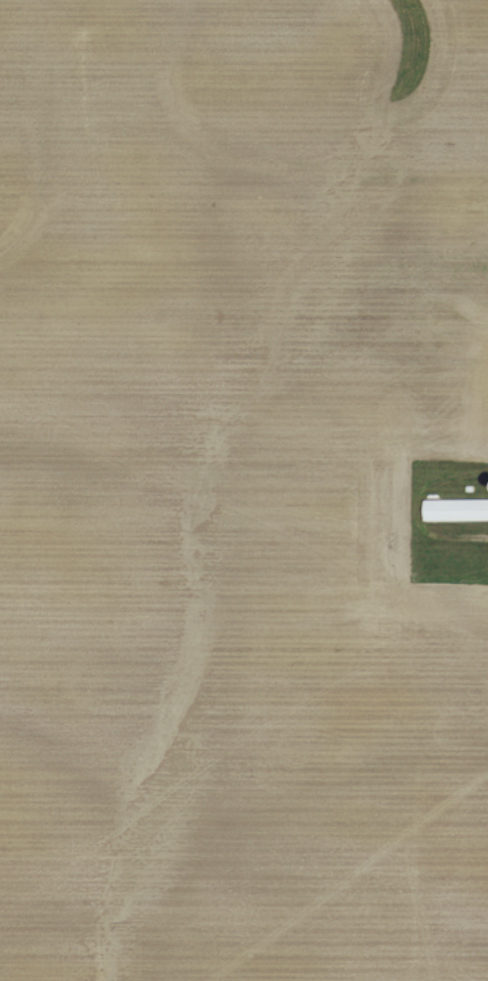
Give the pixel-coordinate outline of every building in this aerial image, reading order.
[(429,499),(429,521),(487,521),(487,499),(429,499)]
